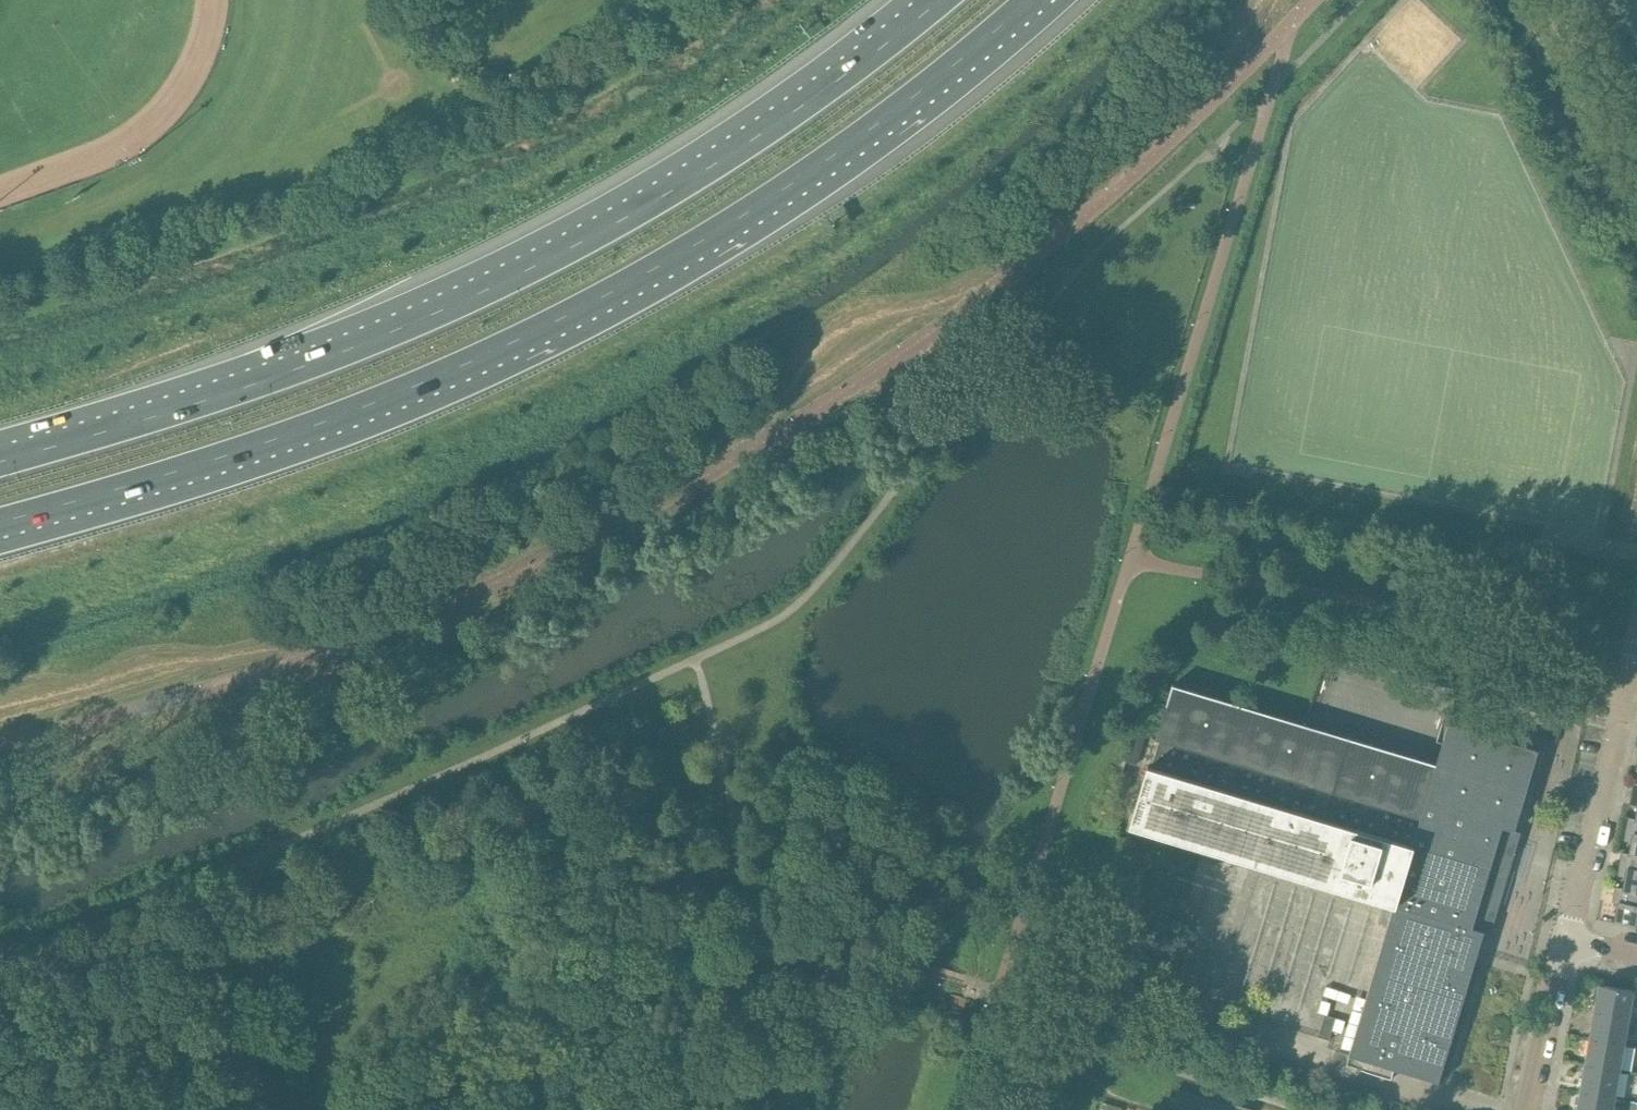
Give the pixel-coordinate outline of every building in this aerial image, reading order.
[(1437,1081),(1513,829),(1538,749),(1448,722),(1436,763),(1172,684),(1156,738),(1161,740),(1153,767),(1148,765),(1130,826),(1212,850),(1394,905),(1346,1064),(1391,1078),(1394,1068),(1437,1081)] [(1131,733),(1124,762),(1138,766),(1145,737),(1131,733)] [(1635,819),(1635,818),(1628,817),(1625,831),(1633,833),(1629,853),(1629,854),(1636,855),(1636,819),(1635,819)] [(1629,854),(1629,853),(1622,852),(1619,866),(1627,868),(1623,888),(1623,889),(1636,891),(1636,855),(1629,854)] [(1623,889),(1623,888),(1616,887),(1613,901),(1618,902),(1614,922),(1629,925),(1629,926),(1636,928),(1636,891),(1623,889)] [(1628,1018),(1633,990),(1599,984),(1594,1012),(1628,1018)] [(951,992),(949,999),(947,1004),(957,1008),(958,1007),(963,1009),(967,998),(961,996),(961,995),(951,992)] [(1624,1044),(1628,1018),(1594,1012),(1589,1038),(1624,1044)] [(1324,1014),(1317,1037),(1328,1040),(1335,1018),(1324,1014)] [(1619,1070),(1624,1044),(1589,1038),(1585,1065),(1619,1070)] [(1614,1097),(1619,1070),(1585,1065),(1580,1091),(1614,1097)] [(1614,1097),(1580,1091),(1577,1109),(1612,1109),(1614,1097)]
